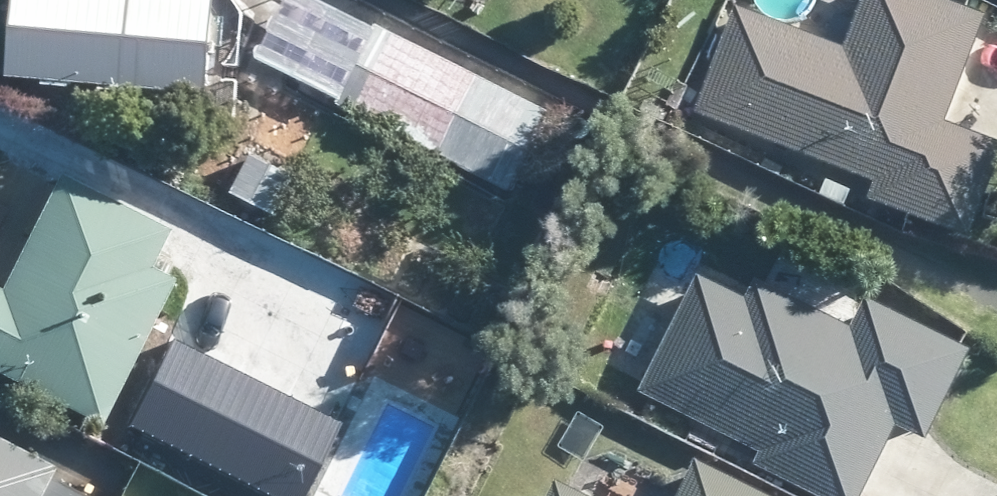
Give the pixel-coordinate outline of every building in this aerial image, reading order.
[(0,42),(0,78),(114,85),(112,95),(130,96),(130,90),(198,94),(202,26),(204,0),(2,0),(0,42)] [(976,21),(979,15),(940,0),(855,0),(837,46),(730,4),(689,113),(791,152),(868,181),(862,199),(962,238),(996,146),(996,144),(938,121),(976,21)] [(380,35),(344,105),(434,150),(471,78),(381,32),(380,35)] [(160,280),(153,275),(159,260),(143,253),(155,229),(46,175),(0,267),(0,382),(87,426),(145,309),(160,280)] [(373,381),(405,318),(252,238),(206,326),(212,329),(297,374),(310,349),(373,381)] [(748,283),(739,299),(692,274),(638,382),(634,392),(646,398),(754,452),(748,463),(815,495),(854,495),(890,425),(918,438),(925,424),(962,349),(867,300),(860,297),(845,328),(762,286),(749,280),(748,283)] [(870,295),(892,308),(900,292),(878,279),(874,285),(870,295)] [(34,464),(0,446),(0,495),(72,495),(36,477),(41,468),(34,464)] [(688,459),(684,467),(670,495),(761,495),(688,459)] [(659,485),(618,465),(603,495),(654,495),(659,485)] [(563,488),(549,481),(541,495),(579,495),(563,488)]
